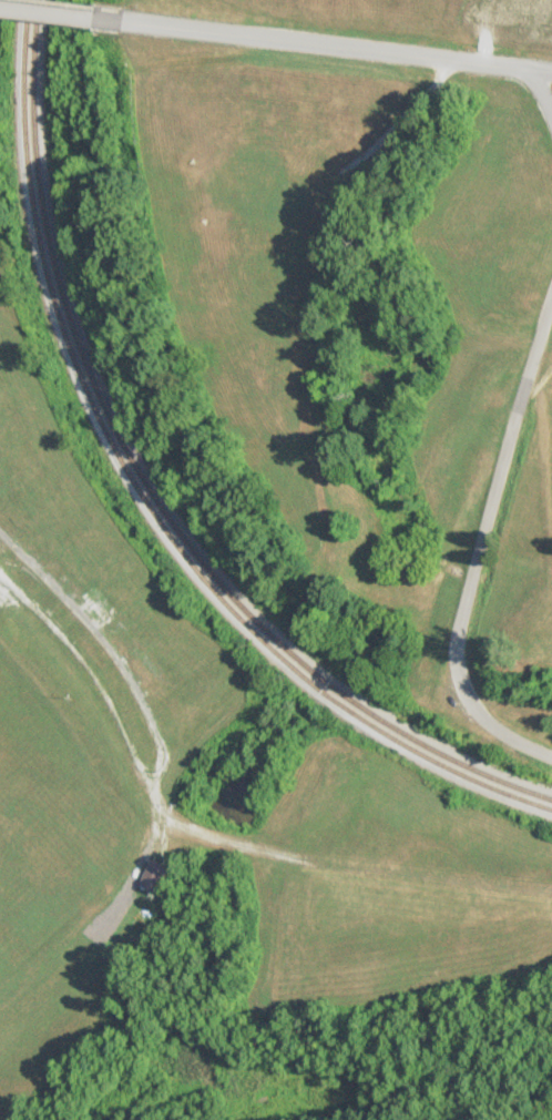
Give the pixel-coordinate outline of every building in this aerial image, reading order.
[(139,495),(145,491),(133,473),(127,477),(139,495)] [(137,884),(149,857),(166,865),(154,892),(137,884)]
